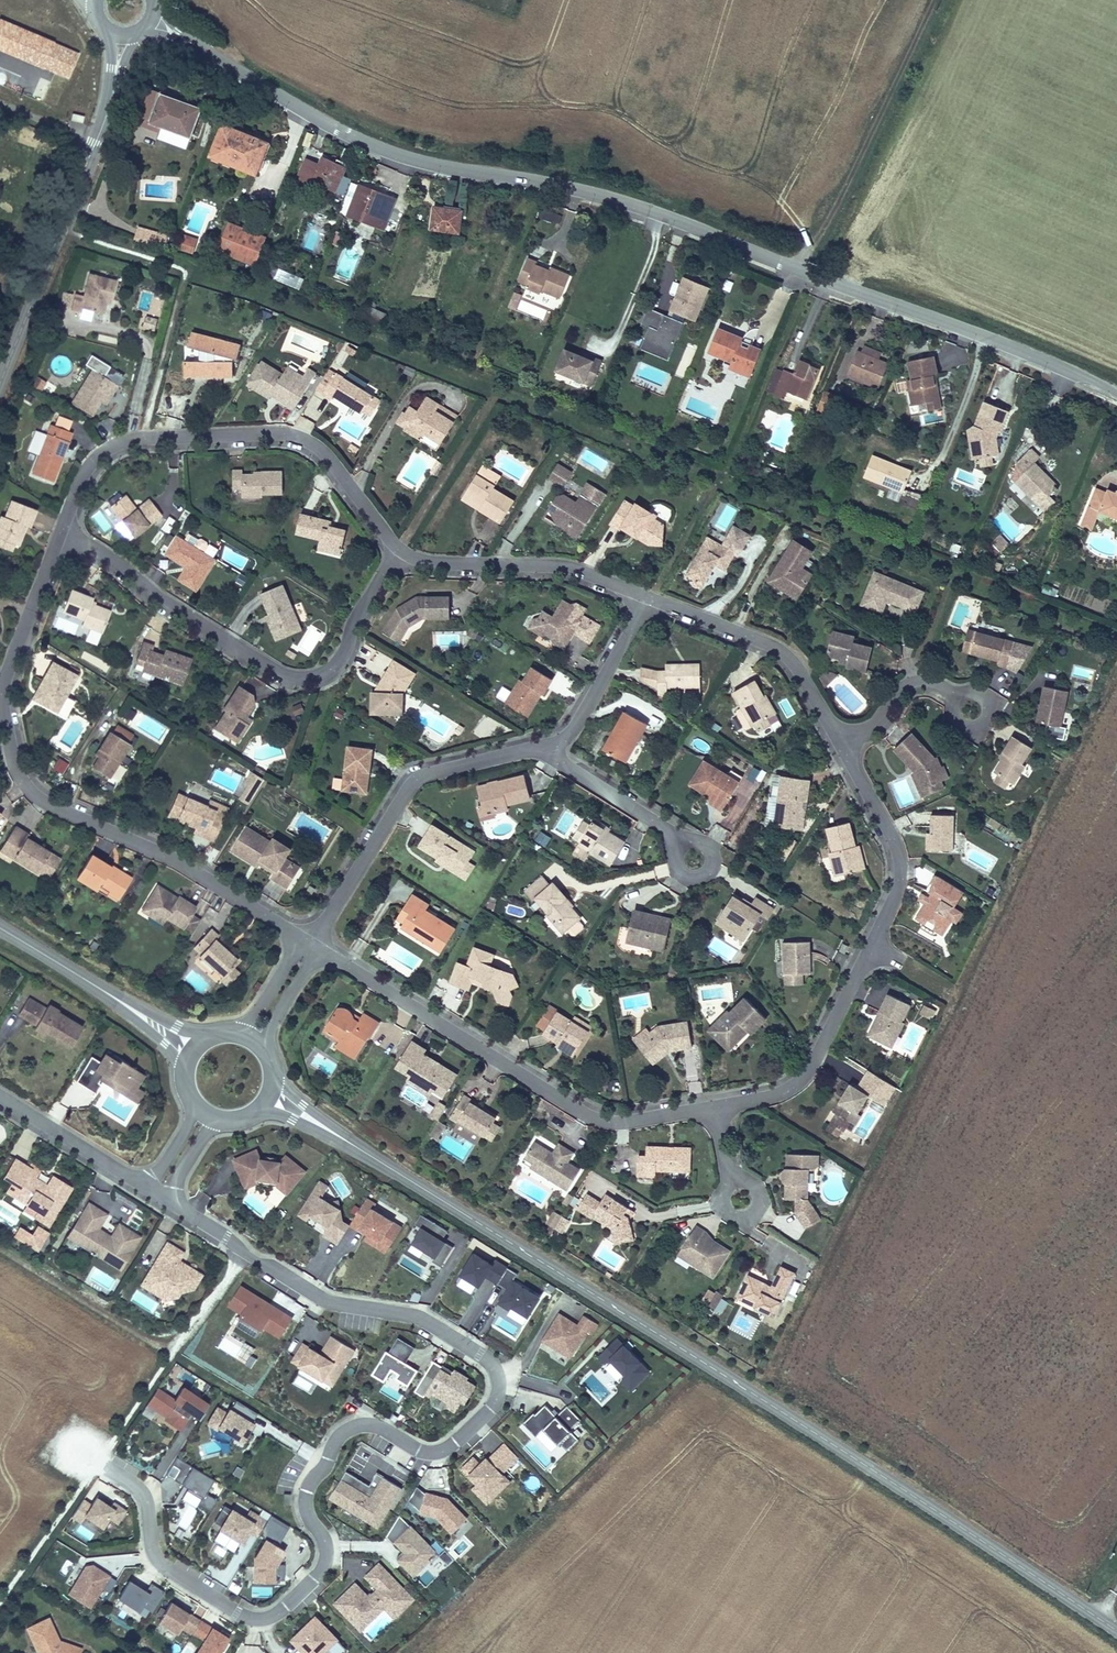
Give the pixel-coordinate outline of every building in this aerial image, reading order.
[(145,93),(137,122),(187,137),(195,107),(145,93)] [(83,116),(70,114),(69,122),(82,124),(83,116)] [(187,137),(137,122),(135,131),(154,135),(153,139),(184,148),(187,137)] [(222,126),(211,157),(254,174),(266,143),(222,126)] [(339,188),(347,165),(324,157),(321,165),(308,160),(299,186),(316,192),(320,182),(339,188)] [(394,202),(385,198),(387,192),(361,182),(351,206),(376,217),(372,226),(382,231),(394,202)] [(376,217),(351,206),(347,215),(372,226),(376,217)] [(458,214),(432,211),(431,233),(457,235),(458,214)] [(256,266),(265,241),(229,227),(221,253),(256,266)] [(336,229),(332,242),(343,246),(347,233),(336,229)] [(139,230),(135,242),(149,246),(150,242),(162,246),(165,238),(139,230)] [(168,248),(171,239),(165,238),(162,246),(168,248)] [(189,254),(192,241),(185,239),(181,252),(189,254)] [(528,261),(519,285),(527,288),(527,291),(540,297),(542,294),(559,302),(569,277),(551,271),(549,274),(535,267),(537,265),(528,261)] [(273,268),(271,273),(286,281),(290,274),(284,271),(283,274),(273,268)] [(92,315),(90,321),(100,323),(103,311),(103,307),(108,309),(115,281),(89,276),(84,297),(76,294),(72,311),(82,313),(92,315)] [(726,279),(724,289),(731,290),(733,281),(726,279)] [(685,281),(674,309),(698,319),(708,289),(685,281)] [(512,290),(507,307),(516,310),(521,293),(512,290)] [(374,307),(371,314),(383,319),(387,312),(374,307)] [(643,324),(651,328),(643,349),(670,360),(685,323),(649,308),(643,324)] [(147,316),(143,327),(154,330),(156,319),(147,316)] [(707,353),(729,361),(728,367),(749,374),(758,350),(737,343),(738,339),(716,330),(707,353)] [(190,332),(186,346),(197,349),(197,359),(182,359),(183,374),(233,373),(232,357),(236,357),(240,344),(225,340),(215,342),(214,337),(190,332)] [(862,343),(860,350),(874,356),(877,348),(862,343)] [(596,378),(604,358),(595,354),(594,358),(581,352),(567,347),(558,368),(586,379),(587,375),(596,378)] [(874,356),(860,350),(854,348),(846,370),(877,383),(885,360),(874,356)] [(595,354),(582,349),(581,352),(594,358),(595,354)] [(937,381),(936,375),(941,374),(937,355),(911,359),(914,378),(910,379),(911,389),(916,388),(918,403),(929,401),(930,410),(943,408),(938,381),(937,381)] [(784,367),(773,393),(784,397),(788,389),(806,396),(818,365),(798,357),(794,370),(784,367)] [(287,396),(285,400),(291,405),(314,371),(306,365),(300,374),(285,365),(280,372),(260,359),(246,380),(267,393),(269,390),(272,386),(287,396)] [(105,390),(112,393),(117,383),(92,369),(73,403),(92,415),(99,401),(105,390)] [(362,408),(370,394),(334,372),(323,391),(329,395),(331,392),(360,410),(362,408)] [(39,377),(35,387),(43,389),(46,380),(39,377)] [(269,390),(285,400),(287,396),(272,386),(269,390)] [(834,391),(825,387),(817,406),(826,411),(834,391)] [(106,404),(112,393),(105,390),(99,401),(106,404)] [(377,398),(370,394),(362,408),(369,413),(377,398)] [(404,427),(416,435),(419,431),(429,430),(442,439),(453,420),(435,410),(439,402),(427,395),(420,404),(427,408),(424,412),(418,408),(411,404),(407,411),(404,409),(398,420),(406,424),(404,427)] [(435,410),(453,420),(457,414),(439,402),(435,410)] [(996,441),(995,434),(996,431),(999,432),(1008,411),(984,402),(973,430),(978,459),(999,455),(996,441)] [(420,404),(418,408),(424,412),(427,408),(420,404)] [(51,427),(30,474),(49,482),(70,434),(51,427)] [(419,431),(416,435),(437,447),(442,439),(429,430),(419,431)] [(978,459),(973,430),(967,431),(973,460),(978,459)] [(350,442),(348,448),(355,452),(358,447),(350,442)] [(1038,505),(1047,497),(1051,492),(1054,493),(1057,490),(1054,487),(1053,488),(1045,478),(1046,476),(1033,463),(1038,459),(1032,451),(1017,464),(1025,472),(1014,481),(1038,505)] [(905,489),(913,468),(874,452),(865,473),(905,489)] [(548,473),(563,482),(571,469),(556,460),(548,473)] [(491,481),(497,471),(479,461),(473,470),(491,481)] [(258,472),(249,471),(239,472),(239,467),(229,468),(229,484),(239,485),(239,492),(259,493),(259,491),(279,491),(279,467),(259,467),(258,472)] [(473,470),(460,490),(479,502),(476,506),(498,520),(511,498),(489,484),(491,481),(473,470)] [(554,516),(562,529),(575,536),(605,486),(588,475),(572,500),(561,493),(554,493),(545,507),(555,512),(554,516)] [(1114,493),(1106,490),(1105,493),(1093,488),(1078,526),(1090,530),(1097,512),(1116,520),(1116,494),(1114,493)] [(123,489),(119,492),(132,507),(136,504),(123,489)] [(479,502),(460,490),(458,494),(476,506),(479,502)] [(132,507),(119,492),(109,501),(133,532),(160,512),(150,498),(139,507),(136,504),(132,507)] [(903,506),(919,509),(921,499),(905,495),(903,506)] [(647,513),(649,510),(633,501),(631,503),(621,497),(608,520),(618,526),(619,524),(647,541),(659,541),(660,522),(652,516),(647,513)] [(1054,503),(1047,497),(1038,505),(1043,512),(1054,503)] [(10,545),(16,547),(22,529),(26,530),(32,514),(8,504),(2,521),(0,520),(0,541),(10,545)] [(540,514),(562,529),(554,516),(555,512),(545,507),(540,514)] [(168,511),(161,524),(167,528),(174,515),(168,511)] [(322,526),(322,518),(297,512),(291,532),(316,538),(315,542),(326,545),(328,550),(336,552),(342,531),(326,527),(322,526)] [(740,543),(747,531),(730,522),(724,534),(736,541),(740,543)] [(188,565),(180,578),(193,586),(213,556),(201,549),(205,542),(204,536),(199,533),(193,534),(188,531),(184,538),(177,534),(167,550),(184,563),(188,565)] [(723,566),(732,549),(720,542),(704,533),(686,565),(695,571),(704,575),(710,563),(706,561),(708,558),(712,560),(723,566)] [(732,549),(736,541),(724,534),(720,542),(732,549)] [(791,536),(768,572),(796,589),(808,569),(798,563),(808,547),(791,536)] [(1008,546),(999,537),(992,544),(1000,553),(1008,546)] [(10,545),(0,541),(0,552),(6,555),(10,545)] [(326,545),(315,542),(314,547),(328,550),(326,545)] [(170,576),(180,567),(169,555),(159,564),(170,576)] [(177,576),(180,578),(188,565),(184,563),(177,576)] [(872,580),(877,572),(871,569),(867,576),(872,580)] [(704,575),(695,571),(692,575),(701,580),(704,575)] [(796,589),(768,572),(764,578),(791,596),(796,589)] [(884,599),(883,602),(906,615),(915,596),(877,572),(872,580),(867,576),(855,596),(863,600),(861,605),(872,611),(877,602),(874,601),(878,595),(884,599)] [(256,590),(266,613),(273,628),(295,617),(279,580),(256,590)] [(1042,593),(1056,595),(1058,587),(1044,584),(1042,593)] [(71,587),(63,608),(84,617),(82,622),(103,630),(111,611),(90,602),(92,595),(71,587)] [(396,638),(407,623),(401,614),(411,609),(416,618),(421,615),(448,616),(447,594),(413,593),(396,605),(380,627),(396,638)] [(853,600),(861,605),(863,600),(855,596),(853,600)] [(553,635),(553,639),(564,645),(571,631),(581,612),(586,606),(575,601),(574,604),(561,597),(552,612),(543,608),(538,616),(533,616),(528,625),(540,632),(546,630),(553,635)] [(416,618),(411,609),(401,614),(407,623),(416,618)] [(581,612),(571,631),(580,635),(591,618),(581,612)] [(273,628),(266,613),(262,615),(269,630),(273,628)] [(591,618),(580,635),(589,640),(599,622),(591,618)] [(828,625),(827,632),(839,634),(840,627),(828,625)] [(839,634),(827,632),(824,649),(838,651),(847,654),(846,657),(845,662),(865,667),(870,641),(850,636),(852,629),(840,627),(839,634)] [(973,640),(976,630),(968,628),(965,638),(973,640)] [(1024,661),(1033,645),(1005,638),(1005,637),(976,629),(976,630),(973,640),(965,638),(962,651),(998,660),(997,665),(1007,668),(1010,658),(1024,661)] [(540,632),(553,639),(553,635),(546,630),(540,632)] [(151,664),(149,671),(179,681),(187,657),(163,647),(160,655),(147,651),(149,643),(140,641),(134,660),(142,662),(143,660),(151,664)] [(1016,673),(1024,661),(1010,658),(1007,668),(1016,673)] [(47,679),(37,698),(56,709),(75,672),(51,659),(41,677),(47,679)] [(695,682),(694,659),(660,661),(660,668),(652,668),(638,662),(637,672),(654,684),(655,691),(664,690),(663,684),(695,682)] [(141,668),(149,671),(151,664),(143,660),(142,662),(141,668)] [(375,712),(390,713),(391,704),(400,704),(401,690),(412,671),(392,660),(374,691),(368,691),(368,706),(375,712)] [(518,675),(509,689),(513,692),(507,702),(527,714),(536,698),(534,696),(539,687),(542,689),(544,691),(552,676),(530,663),(522,677),(518,675)] [(1072,665),(1070,678),(1094,681),(1096,668),(1072,665)] [(818,677),(826,686),(837,676),(829,667),(818,677)] [(748,720),(751,718),(766,711),(757,695),(759,692),(751,676),(731,687),(748,720)] [(31,695),(37,698),(47,679),(41,677),(31,695)] [(1034,715),(1045,718),(1059,721),(1068,685),(1044,679),(1034,715)] [(695,689),(695,682),(663,684),(664,690),(695,689)] [(241,733),(247,723),(241,719),(244,715),(252,702),(249,691),(236,684),(220,709),(223,711),(213,728),(226,736),(232,727),(241,733)] [(513,692),(509,689),(502,699),(507,702),(513,692)] [(766,711),(751,718),(756,727),(775,715),(762,692),(759,692),(757,695),(766,711)] [(391,704),(390,713),(399,713),(400,704),(391,704)] [(304,705),(290,705),(290,714),(304,714),(304,705)] [(600,746),(622,758),(644,721),(622,708),(600,746)] [(241,719),(247,723),(250,718),(244,715),(241,719)] [(1059,721),(1045,718),(1043,723),(1045,731),(1051,732),(1057,727),(1059,721)] [(916,765),(913,768),(922,784),(939,776),(933,763),(941,760),(937,751),(933,749),(919,719),(897,729),(911,760),(914,760),(916,765)] [(455,734),(459,727),(455,724),(452,728),(450,731),(455,734)] [(235,742),(241,733),(232,727),(226,736),(235,742)] [(100,749),(98,753),(92,764),(108,775),(128,742),(108,729),(97,747),(100,749)] [(1009,732),(999,748),(1002,750),(998,756),(990,769),(994,772),(1003,778),(1008,781),(1020,762),(1016,760),(1027,743),(1009,732)] [(343,745),(340,776),(345,776),(344,788),(363,790),(368,747),(343,745)] [(736,779),(725,772),(701,757),(687,781),(705,792),(706,797),(710,795),(722,801),(736,779)] [(947,773),(941,760),(933,763),(939,776),(947,773)] [(251,770),(260,775),(262,769),(255,764),(251,770)] [(728,766),(725,772),(736,779),(739,773),(728,766)] [(752,766),(749,779),(763,782),(766,768),(752,766)] [(475,781),(482,805),(491,803),(493,808),(504,805),(502,798),(527,792),(520,768),(475,781)] [(922,784),(913,768),(910,770),(917,786),(922,784)] [(799,795),(804,796),(807,775),(772,771),(770,792),(773,792),(769,823),(782,824),(783,816),(796,817),(799,795)] [(999,785),(1003,778),(994,772),(990,780),(999,785)] [(213,808),(206,806),(203,805),(204,802),(176,791),(167,810),(188,817),(186,822),(195,825),(194,830),(203,833),(213,808)] [(710,795),(706,797),(705,800),(719,808),(722,801),(710,795)] [(800,826),(804,796),(799,795),(796,817),(783,816),(782,824),(800,826)] [(209,798),(206,806),(213,808),(216,801),(209,798)] [(491,803),(482,805),(483,811),(493,808),(491,803)] [(929,810),(929,828),(929,846),(952,845),(951,810),(929,810)] [(592,813),(590,817),(615,831),(616,828),(592,813)] [(577,837),(589,819),(582,815),(571,833),(577,837)] [(590,817),(589,819),(577,837),(574,842),(607,862),(623,835),(615,831),(590,817)] [(825,849),(829,862),(837,861),(840,870),(863,863),(858,847),(851,849),(849,844),(851,842),(844,818),(821,824),(828,848),(825,849)] [(456,844),(459,839),(430,821),(417,842),(436,855),(438,852),(448,858),(443,866),(456,874),(466,858),(470,852),(456,844)] [(14,824),(3,841),(16,849),(13,854),(37,869),(49,849),(27,835),(29,833),(14,824)] [(245,824),(240,832),(258,841),(262,834),(245,824)] [(535,837),(543,846),(552,839),(543,830),(535,837)] [(258,841),(240,832),(231,847),(248,858),(250,854),(258,859),(274,870),(270,875),(286,885),(298,864),(284,855),(289,845),(272,835),(269,839),(262,834),(258,841)] [(473,847),(459,839),(456,844),(470,852),(473,847)] [(3,841),(0,846),(13,854),(16,849),(3,841)] [(46,875),(58,855),(49,849),(37,869),(46,875)] [(438,852),(436,855),(433,861),(443,866),(448,858),(438,852)] [(106,891),(109,893),(113,886),(121,891),(129,877),(115,868),(112,871),(106,867),(107,864),(88,853),(80,866),(91,872),(87,879),(106,891)] [(250,854),(248,858),(256,863),(258,859),(250,854)] [(472,861),(466,858),(456,874),(462,877),(472,861)] [(837,861),(829,862),(832,873),(840,870),(837,861)] [(103,894),(106,891),(87,879),(91,872),(80,866),(73,876),(103,894)] [(921,882),(924,885),(934,869),(931,867),(921,882)] [(934,869),(924,885),(926,886),(922,891),(926,893),(922,899),(920,896),(910,912),(917,916),(920,919),(923,914),(932,921),(929,925),(931,927),(940,933),(949,917),(945,914),(951,903),(952,904),(962,889),(934,869)] [(555,912),(563,922),(576,911),(561,892),(562,890),(550,874),(531,889),(544,906),(543,908),(550,916),(555,912)] [(152,899),(146,900),(147,913),(148,914),(152,912),(163,918),(166,914),(180,924),(190,910),(193,905),(176,896),(172,895),(169,896),(168,891),(156,885),(151,892),(152,899)] [(113,886),(109,893),(116,898),(121,891),(113,886)] [(926,893),(922,891),(916,886),(913,890),(920,896),(922,899),(926,893)] [(405,890),(396,904),(403,909),(394,923),(434,947),(448,925),(418,906),(422,900),(405,890)] [(740,936),(748,924),(757,910),(763,915),(769,905),(753,896),(751,899),(748,904),(739,899),(729,893),(721,906),(726,909),(720,920),(728,924),(727,928),(740,936)] [(748,904),(751,899),(741,895),(739,899),(748,904)] [(962,911),(952,904),(951,903),(945,914),(949,917),(954,921),(962,911)] [(403,909),(396,904),(388,919),(394,923),(403,909)] [(631,904),(624,935),(661,943),(667,913),(631,904)] [(713,920),(727,928),(728,924),(720,920),(726,909),(721,906),(713,920)] [(196,914),(190,910),(180,924),(188,928),(196,914)] [(755,929),(763,915),(757,910),(748,924),(755,929)] [(152,912),(148,914),(161,922),(163,918),(152,912)] [(558,926),(563,922),(555,912),(550,916),(558,926)] [(928,932),(931,927),(929,925),(932,921),(923,914),(920,919),(917,916),(913,922),(928,932)] [(200,952),(199,954),(221,975),(220,977),(226,982),(237,971),(231,966),(237,961),(215,939),(218,935),(209,927),(193,945),(200,952)] [(782,971),(803,971),(804,962),(809,963),(808,938),(780,938),(782,971)] [(841,940),(838,947),(843,950),(846,942),(841,940)] [(487,995),(502,992),(501,985),(510,983),(507,971),(497,973),(496,966),(482,961),(486,949),(466,943),(459,961),(450,958),(442,979),(461,986),(464,977),(476,979),(476,983),(481,984),(484,982),(487,995)] [(674,974),(674,964),(667,964),(664,975),(674,974)] [(803,979),(803,971),(782,971),(783,979),(803,979)] [(261,981),(256,979),(250,988),(255,991),(261,981)] [(886,991),(878,1008),(882,1010),(878,1015),(874,1014),(867,1028),(869,1036),(883,1042),(889,1030),(894,1032),(900,1019),(898,1019),(907,1001),(886,991)] [(705,1028),(716,1039),(721,1033),(730,1042),(744,1028),(747,1031),(764,1015),(743,994),(728,1009),(724,1008),(705,1028)] [(78,1027),(54,1011),(54,1009),(45,1003),(42,1007),(25,996),(15,1011),(33,1022),(31,1025),(41,1031),(42,1029),(67,1045),(78,1027)] [(526,1018),(534,1023),(546,1004),(547,1003),(538,998),(526,1018)] [(361,1009),(357,1012),(354,1017),(348,1013),(351,1008),(341,1003),(335,1003),(331,1006),(321,1021),(335,1031),(334,1034),(330,1040),(351,1052),(364,1032),(368,1033),(376,1018),(361,1009)] [(921,1003),(915,1023),(931,1027),(936,1007),(921,1003)] [(566,1047),(579,1024),(562,1013),(546,1004),(534,1023),(533,1026),(549,1036),(551,1033),(558,1037),(557,1041),(566,1047)] [(354,1017),(357,1012),(351,1008),(348,1013),(354,1017)] [(562,1013),(579,1024),(582,1018),(565,1009),(562,1013)] [(631,1041),(644,1055),(658,1042),(662,1045),(688,1041),(683,1017),(653,1022),(631,1041)] [(319,1026),(334,1034),(335,1031),(321,1021),(319,1026)] [(889,1044),(894,1032),(889,1030),(883,1042),(889,1044)] [(564,1050),(566,1047),(557,1041),(558,1037),(551,1033),(549,1036),(547,1040),(564,1050)] [(721,1033),(716,1039),(725,1047),(730,1042),(721,1033)] [(392,1063),(406,1071),(410,1065),(417,1070),(418,1080),(427,1086),(437,1093),(453,1070),(441,1063),(439,1067),(431,1062),(430,1065),(424,1060),(426,1059),(417,1053),(419,1050),(423,1045),(409,1037),(392,1063)] [(658,1042),(644,1055),(648,1060),(662,1045),(658,1042)] [(117,1059),(104,1050),(102,1052),(115,1061),(117,1059)] [(441,1063),(419,1050),(417,1053),(426,1059),(424,1060),(430,1065),(431,1062),(439,1067),(441,1063)] [(94,1080),(100,1072),(106,1075),(103,1080),(115,1087),(117,1083),(136,1095),(139,1090),(132,1085),(139,1073),(117,1059),(115,1061),(102,1052),(98,1060),(88,1053),(72,1078),(92,1091),(97,1081),(94,1080)] [(410,1065),(406,1071),(403,1075),(425,1089),(427,1086),(418,1080),(417,1070),(410,1065)] [(825,1118),(836,1125),(839,1128),(845,1118),(843,1116),(848,1107),(854,1110),(864,1093),(867,1096),(873,1085),(856,1074),(850,1083),(843,1078),(825,1106),(831,1109),(825,1118)] [(136,1095),(117,1083),(115,1087),(133,1099),(136,1095)] [(483,1132),(491,1120),(494,1114),(469,1099),(470,1096),(462,1091),(447,1113),(456,1119),(457,1116),(483,1132)] [(427,1112),(435,1116),(444,1102),(436,1096),(427,1112)] [(433,1136),(443,1121),(436,1116),(426,1132),(433,1136)] [(833,1133),(836,1125),(825,1118),(819,1127),(833,1133)] [(498,1125),(491,1120),(483,1132),(490,1137),(498,1125)] [(569,1148),(563,1143),(557,1153),(549,1149),(533,1138),(524,1152),(540,1162),(536,1167),(563,1184),(576,1165),(563,1157),(569,1148)] [(557,1153),(563,1143),(557,1140),(549,1149),(557,1153)] [(634,1152),(631,1172),(650,1173),(650,1167),(685,1169),(687,1145),(645,1143),(643,1152),(634,1152)] [(289,1184),(300,1169),(279,1154),(274,1162),(256,1157),(252,1147),(228,1157),(235,1172),(241,1169),(245,1179),(253,1177),(273,1182),(279,1186),(284,1180),(289,1184)] [(785,1164),(780,1167),(780,1178),(783,1180),(783,1195),(793,1196),(793,1208),(801,1224),(816,1217),(805,1197),(806,1168),(810,1169),(816,1165),(816,1152),(786,1150),(785,1164)] [(520,1157),(536,1167),(540,1162),(524,1152),(520,1157)] [(46,1226),(69,1189),(51,1177),(44,1188),(32,1181),(35,1175),(13,1161),(2,1178),(9,1183),(12,1179),(19,1184),(11,1196),(24,1204),(36,1211),(32,1217),(46,1226)] [(245,1179),(241,1169),(235,1172),(240,1185),(252,1180),(271,1184),(283,1193),(285,1190),(279,1186),(273,1182),(253,1177),(245,1179)] [(11,1196),(19,1184),(12,1179),(9,1183),(4,1192),(11,1196)] [(285,1190),(289,1184),(284,1180),(279,1186),(285,1190)] [(344,1221),(340,1200),(331,1202),(323,1197),(330,1186),(320,1180),(298,1216),(308,1222),(312,1217),(329,1227),(324,1236),(338,1245),(350,1226),(351,1225),(344,1221)] [(617,1233),(629,1231),(626,1214),(629,1207),(604,1191),(599,1199),(584,1190),(573,1207),(587,1216),(589,1214),(592,1210),(615,1224),(617,1233)] [(387,1254),(404,1227),(395,1222),(396,1221),(375,1208),(378,1204),(368,1198),(351,1225),(350,1226),(365,1235),(366,1233),(369,1235),(365,1241),(387,1254)] [(32,1217),(36,1211),(24,1204),(19,1213),(30,1220),(32,1217)] [(120,1266),(138,1236),(117,1223),(108,1238),(96,1230),(104,1215),(86,1204),(68,1234),(78,1240),(76,1242),(98,1255),(99,1253),(120,1266)] [(551,1207),(542,1221),(562,1234),(571,1219),(551,1207)] [(631,1237),(629,1231),(617,1233),(615,1224),(592,1210),(589,1214),(606,1225),(611,1241),(631,1237)] [(441,1240),(447,1231),(420,1214),(411,1229),(416,1233),(410,1243),(434,1258),(432,1261),(440,1267),(453,1248),(441,1240)] [(693,1221),(680,1242),(690,1250),(686,1257),(708,1272),(725,1246),(700,1230),(700,1225),(693,1221)] [(36,1249),(47,1231),(36,1225),(31,1234),(17,1226),(12,1235),(36,1249)] [(199,1272),(182,1261),(179,1265),(173,1262),(176,1257),(181,1249),(164,1239),(141,1276),(146,1279),(152,1278),(158,1281),(161,1296),(174,1293),(174,1289),(190,1286),(199,1272)] [(690,1250),(680,1242),(674,1250),(686,1257),(690,1250)] [(495,1280),(504,1264),(492,1257),(489,1262),(471,1251),(458,1272),(477,1283),(485,1269),(489,1271),(487,1275),(495,1280)] [(179,1265),(182,1261),(176,1257),(173,1262),(179,1265)] [(747,1269),(737,1288),(754,1296),(752,1301),(771,1311),(792,1269),(779,1262),(769,1280),(747,1269)] [(526,1313),(537,1294),(510,1278),(515,1271),(504,1264),(495,1280),(505,1286),(496,1300),(508,1307),(510,1303),(526,1313)] [(161,1296),(158,1281),(152,1278),(146,1279),(141,1276),(138,1281),(161,1296)] [(698,1296),(705,1301),(713,1288),(705,1283),(698,1296)] [(288,1317),(238,1286),(226,1305),(240,1313),(239,1316),(259,1328),(260,1325),(277,1335),(288,1317)] [(713,1288),(705,1301),(712,1304),(721,1290),(714,1286),(713,1288)] [(754,1296),(737,1288),(735,1293),(752,1301),(754,1296)] [(526,1313),(510,1303),(508,1307),(505,1311),(521,1321),(526,1313)] [(571,1350),(585,1327),(589,1330),(596,1320),(582,1312),(575,1324),(571,1321),(572,1319),(557,1310),(541,1337),(554,1345),(555,1343),(567,1351),(571,1350)] [(259,1328),(239,1316),(233,1325),(253,1337),(259,1328)] [(335,1376),(351,1347),(328,1334),(320,1348),(322,1349),(320,1353),(300,1342),(290,1360),(321,1378),(325,1371),(335,1376)] [(648,1367),(615,1334),(597,1352),(604,1360),(609,1355),(625,1371),(620,1376),(629,1385),(648,1367)] [(416,1368),(401,1360),(409,1345),(395,1337),(386,1352),(384,1351),(373,1369),(385,1376),(390,1368),(398,1372),(395,1377),(407,1383),(416,1368)] [(260,1355),(246,1345),(237,1357),(252,1367),(260,1355)] [(432,1377),(438,1366),(450,1372),(451,1370),(432,1359),(424,1373),(432,1377)] [(474,1384),(465,1378),(466,1376),(453,1368),(451,1370),(450,1372),(438,1366),(432,1377),(424,1373),(414,1389),(423,1394),(425,1391),(432,1395),(437,1393),(446,1399),(448,1404),(455,1408),(461,1398),(464,1400),(474,1384)] [(385,1376),(373,1369),(372,1372),(383,1379),(385,1376)] [(331,1383),(335,1376),(325,1371),(321,1378),(331,1383)] [(199,1419),(207,1406),(180,1390),(173,1402),(156,1392),(145,1407),(165,1419),(163,1422),(178,1431),(188,1413),(199,1419)] [(247,1432),(252,1423),(250,1422),(256,1413),(235,1400),(229,1410),(228,1409),(225,1413),(216,1408),(206,1424),(216,1430),(217,1428),(232,1436),(228,1442),(241,1449),(250,1434),(247,1432)] [(569,1426),(580,1416),(566,1402),(555,1413),(544,1401),(534,1411),(533,1409),(522,1420),(535,1433),(543,1426),(558,1441),(559,1439),(566,1447),(578,1436),(569,1426)] [(218,1440),(205,1444),(208,1455),(222,1450),(218,1440)] [(488,1493),(505,1476),(503,1473),(520,1457),(505,1442),(493,1455),(495,1457),(491,1462),(488,1459),(487,1457),(481,1464),(474,1457),(463,1467),(478,1483),(488,1493)] [(212,1479),(176,1458),(171,1465),(179,1469),(173,1480),(187,1488),(201,1497),(200,1500),(197,1505),(210,1512),(217,1501),(204,1493),(212,1479)] [(173,1480),(179,1469),(171,1465),(165,1475),(173,1480)] [(239,1477),(243,1470),(237,1467),(233,1473),(239,1477)] [(378,1524),(401,1486),(377,1471),(370,1484),(346,1470),(331,1496),(378,1524)] [(511,1481),(505,1476),(488,1493),(478,1483),(472,1488),(488,1504),(511,1481)] [(201,1497),(187,1488),(185,1491),(200,1500),(201,1497)] [(467,1516),(447,1496),(426,1490),(420,1510),(437,1514),(453,1530),(467,1516)] [(125,1511),(112,1503),(109,1508),(95,1499),(91,1506),(82,1501),(71,1518),(80,1523),(84,1517),(101,1528),(108,1519),(116,1524),(125,1511)] [(186,1517),(191,1506),(183,1502),(178,1513),(186,1517)] [(258,1535),(266,1521),(249,1511),(245,1518),(231,1510),(221,1527),(229,1531),(227,1534),(242,1542),(249,1530),(258,1535)] [(435,1549),(399,1513),(386,1535),(394,1543),(395,1541),(406,1552),(399,1558),(414,1574),(430,1558),(428,1556),(435,1549)] [(276,1582),(276,1564),(284,1550),(266,1538),(254,1557),(254,1566),(254,1580),(254,1582),(276,1582)] [(224,1561),(229,1551),(214,1543),(208,1552),(224,1561)] [(455,1558),(445,1548),(439,1554),(449,1564),(455,1558)] [(391,1611),(403,1599),(399,1594),(406,1588),(380,1562),(366,1575),(379,1587),(370,1596),(357,1582),(336,1602),(363,1629),(386,1606),(391,1611)] [(254,1580),(254,1566),(246,1566),(246,1580),(254,1580)] [(90,1609),(109,1577),(92,1567),(85,1568),(68,1596),(90,1609)] [(152,1613),(165,1592),(151,1584),(146,1592),(129,1581),(118,1599),(139,1612),(142,1607),(152,1613)] [(396,1616),(415,1597),(406,1588),(399,1594),(403,1599),(391,1611),(396,1616)] [(179,1634),(191,1615),(172,1603),(160,1623),(179,1634)] [(317,1616),(295,1639),(307,1652),(325,1652),(330,1647),(336,1652),(342,1652),(348,1647),(317,1616)] [(81,1648),(59,1640),(48,1617),(24,1627),(31,1644),(40,1647),(46,1644),(47,1647),(45,1652),(80,1652),(81,1648)] [(231,1635),(222,1629),(220,1632),(201,1621),(194,1633),(205,1640),(197,1652),(220,1652),(222,1650),(225,1652),(230,1643),(227,1641),(231,1635)] [(40,1652),(45,1652),(47,1647),(46,1644),(40,1647),(31,1644),(35,1651),(40,1652)]
